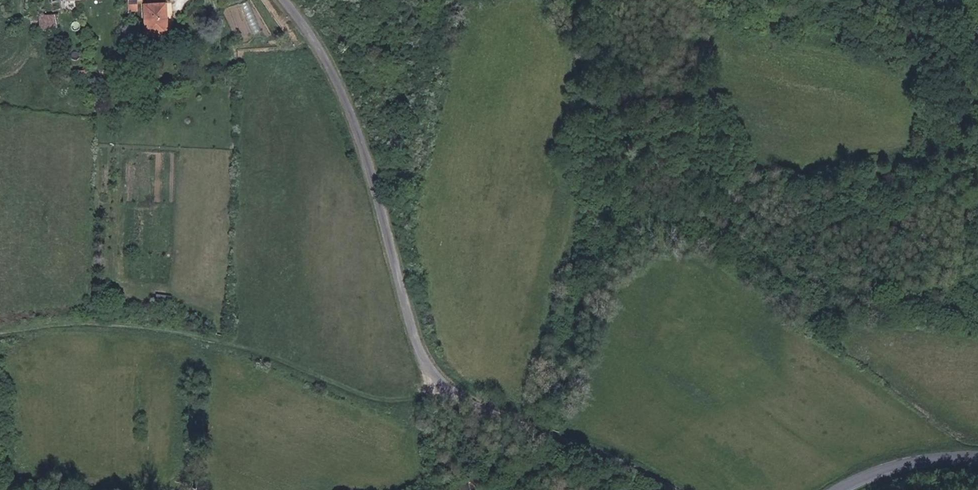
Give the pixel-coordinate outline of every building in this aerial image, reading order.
[(63,0),(51,0),(53,12),(61,9),(60,2),(63,2),(63,0)] [(168,35),(167,4),(145,5),(146,35),(168,35)] [(39,29),(55,29),(54,19),(38,18),(39,29)]
